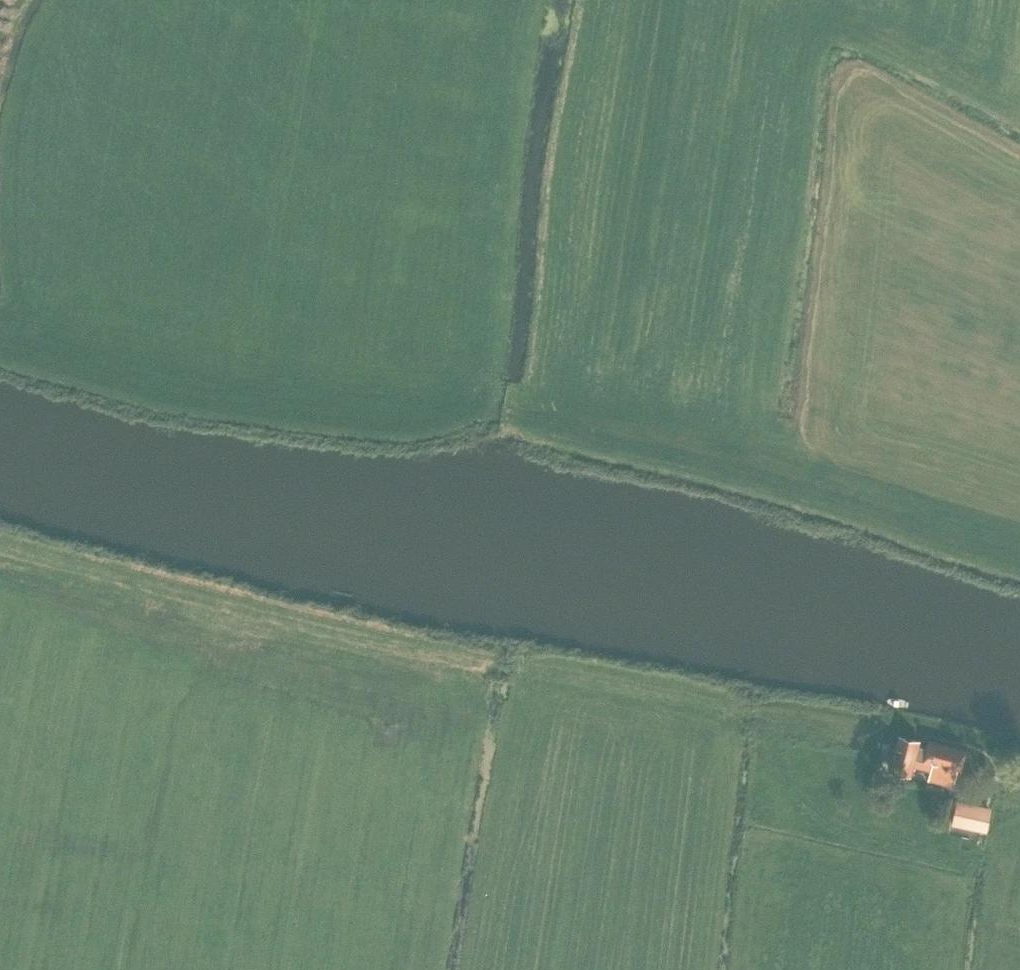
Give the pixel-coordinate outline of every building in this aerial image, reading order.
[(888,770),(910,776),(919,740),(897,734),(888,770)] [(957,769),(960,770),(965,749),(920,738),(915,759),(932,763),(928,779),(953,785),(957,769)] [(992,808),(956,800),(951,825),(987,832),(992,808)]
